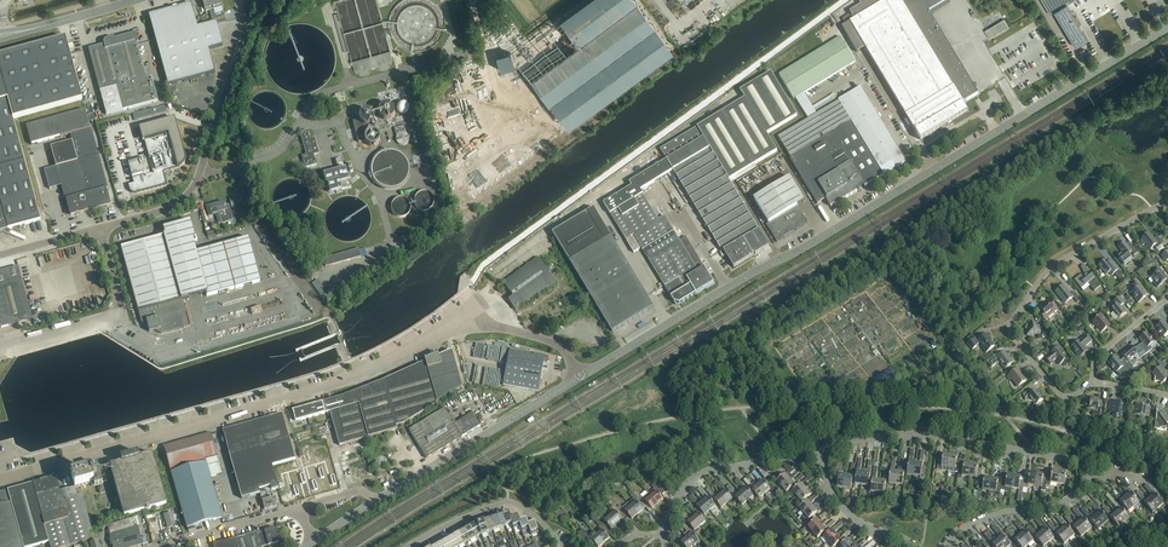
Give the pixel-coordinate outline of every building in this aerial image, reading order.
[(211,0),(202,0),(205,11),(214,9),(211,0)] [(214,9),(222,7),(220,0),(211,0),(214,9)] [(674,51),(636,0),(590,0),(514,56),(537,88),(545,99),(568,129),(674,51)] [(906,116),(915,132),(916,132),(921,140),(940,128),(942,130),(947,130),(946,125),(968,112),(965,107),(966,101),(978,94),(929,12),(948,1),(949,2),(952,0),(865,0),(859,3),(860,5),(850,12),(851,14),(842,19),(846,25),(850,23),(902,108),(900,109),(903,113),(904,112),(906,116)] [(1050,15),(1054,12),(1076,47),(1088,40),(1067,5),(1075,0),(1041,0),(1050,15)] [(149,15),(150,21),(151,21),(168,86),(215,73),(209,50),(223,46),(216,22),(198,27),(193,10),(192,4),(149,15)] [(213,23),(212,19),(211,19),(208,20),(207,15),(200,17),(203,26),(213,23)] [(985,32),(989,39),(1008,27),(1004,20),(985,32)] [(88,48),(106,115),(158,101),(149,66),(144,68),(137,43),(139,43),(136,33),(114,39),(113,38),(108,39),(106,40),(105,40),(105,41),(104,41),(104,42),(104,43),(104,44),(88,48)] [(808,118),(778,137),(791,158),(790,158),(817,204),(826,199),(831,207),(857,192),(859,192),(860,189),(860,188),(864,185),(865,187),(891,172),(906,162),(861,87),(838,100),(838,101),(816,114),(803,94),(856,62),(841,37),(779,75),(794,99),(796,98),(808,118)] [(0,56),(0,232),(2,232),(8,230),(13,229),(19,227),(41,221),(13,119),(82,100),(69,51),(68,46),(65,38),(0,56)] [(514,67),(510,53),(496,57),(500,71),(514,67)] [(667,160),(661,163),(668,174),(673,171),(722,251),(720,253),(722,256),(724,257),(726,255),(734,267),(769,246),(743,203),(741,200),(737,193),(739,193),(734,184),(732,185),(729,180),(777,151),(767,134),(796,115),(771,72),(740,91),(745,98),(660,149),(666,160),(667,160)] [(335,96),(327,98),(329,105),(345,100),(344,94),(341,95),(340,93),(335,94),(335,96)] [(825,98),(827,102),(837,98),(835,93),(825,98)] [(403,114),(405,114),(407,113),(409,112),(410,110),(410,108),(410,106),(408,104),(407,102),(405,101),(402,101),(400,102),(399,103),(397,105),(397,107),(397,109),(398,111),(399,113),(401,114),(403,114)] [(135,121),(167,112),(166,106),(133,115),(135,121)] [(72,141),(51,147),(65,199),(66,199),(71,216),(110,205),(107,193),(106,188),(107,188),(91,129),(90,129),(90,128),(90,129),(84,110),(26,126),(32,145),(70,134),(72,141)] [(185,157),(175,118),(139,128),(143,142),(145,142),(153,174),(144,176),(143,174),(149,173),(146,159),(128,164),(132,177),(141,175),(142,177),(133,179),(134,184),(128,185),(129,189),(130,189),(130,190),(130,191),(131,192),(132,193),(133,193),(134,194),(135,194),(136,194),(137,193),(167,185),(163,172),(180,167),(181,167),(182,166),(183,166),(183,165),(184,165),(184,164),(185,163),(185,162),(186,161),(186,160),(186,159),(186,158),(185,157)] [(353,122),(359,143),(365,142),(365,141),(365,140),(365,139),(365,138),(365,137),(365,136),(366,135),(366,134),(367,134),(367,133),(368,133),(369,132),(370,131),(371,131),(372,131),(373,131),(374,131),(374,130),(373,125),(372,124),(371,124),(370,125),(369,125),(368,126),(366,126),(365,125),(364,125),(363,124),(362,124),(361,123),(360,122),(360,121),(359,120),(359,119),(353,122)] [(394,128),(397,137),(397,136),(397,135),(398,135),(398,134),(399,134),(399,133),(400,133),(401,133),(402,132),(403,132),(404,133),(405,133),(406,133),(406,134),(407,134),(404,125),(394,128)] [(315,159),(314,155),(320,154),(315,137),(310,139),(307,130),(300,132),(306,155),(302,156),(305,168),(317,165),(315,159)] [(403,146),(405,146),(407,145),(409,144),(410,142),(410,140),(410,138),(409,136),(407,134),(405,133),(403,133),(400,134),(399,135),(398,137),(397,139),(397,141),(398,143),(399,145),(401,146),(403,146)] [(528,157),(535,152),(531,146),(523,151),(528,157)] [(338,170),(323,174),(326,184),(327,183),(330,193),(336,191),(337,194),(342,192),(342,190),(351,187),(346,168),(344,168),(342,159),(336,160),(338,170)] [(668,174),(661,163),(629,183),(632,186),(604,203),(610,214),(626,240),(627,239),(628,240),(627,241),(634,253),(640,249),(633,237),(632,238),(631,237),(634,235),(675,303),(680,304),(714,283),(704,267),(704,268),(685,237),(679,240),(665,216),(658,220),(643,194),(641,190),(668,174)] [(754,199),(769,224),(767,225),(777,242),(808,223),(798,206),(805,202),(790,177),(754,199)] [(230,200),(232,208),(243,205),(241,197),(230,200)] [(242,199),(246,213),(252,211),(247,197),(242,199)] [(224,202),(217,204),(222,223),(225,222),(233,220),(228,205),(225,206),(224,202)] [(222,223),(217,204),(209,206),(206,207),(209,217),(216,215),(218,224),(219,224),(222,223)] [(622,271),(630,267),(594,208),(553,233),(612,332),(654,307),(633,272),(625,276),(622,271)] [(155,331),(161,334),(184,328),(190,326),(186,314),(183,300),(189,298),(188,298),(206,293),(207,296),(260,282),(248,238),(195,253),(192,240),(195,239),(190,221),(163,228),(165,236),(121,248),(139,311),(138,312),(139,312),(142,323),(148,327),(149,332),(155,331)] [(1140,242),(1143,245),(1144,245),(1146,244),(1150,249),(1154,246),(1156,249),(1163,244),(1158,237),(1154,240),(1149,234),(1142,239),(1143,239),(1141,241),(1140,242)] [(1118,256),(1124,264),(1132,258),(1129,254),(1132,252),(1134,255),(1138,253),(1134,247),(1131,250),(1124,242),(1118,247),(1122,252),(1118,256)] [(323,258),(325,267),(361,257),(359,248),(323,258)] [(513,296),(508,300),(516,310),(555,282),(537,257),(503,282),(513,296)] [(1099,265),(1107,275),(1109,272),(1112,275),(1115,273),(1120,280),(1124,276),(1112,260),(1109,263),(1106,260),(1099,265)] [(33,319),(25,290),(18,267),(0,272),(0,328),(33,319)] [(633,272),(630,267),(622,271),(625,276),(633,272)] [(1155,274),(1151,277),(1155,281),(1153,282),(1158,288),(1163,283),(1162,283),(1167,279),(1159,268),(1154,272),(1155,274)] [(1086,275),(1085,275),(1083,277),(1081,275),(1074,280),(1081,289),(1088,283),(1094,291),(1101,286),(1088,269),(1084,272),(1086,275)] [(312,284),(326,303),(331,299),(318,280),(312,284)] [(1133,286),(1135,289),(1131,293),(1139,303),(1148,295),(1138,282),(1133,286)] [(1055,292),(1065,304),(1073,297),(1078,303),(1081,300),(1075,292),(1071,295),(1064,285),(1055,292)] [(1116,305),(1112,308),(1119,318),(1126,313),(1121,306),(1124,304),(1119,297),(1114,302),(1116,305)] [(1042,311),(1040,314),(1045,321),(1048,318),(1050,320),(1055,316),(1054,314),(1058,310),(1050,299),(1045,303),(1046,304),(1044,306),(1044,305),(1040,308),(1042,311)] [(1092,322),(1097,328),(1095,329),(1100,334),(1106,329),(1105,328),(1107,327),(1106,325),(1109,323),(1102,314),(1092,322)] [(1163,321),(1156,327),(1159,331),(1160,333),(1161,333),(1164,337),(1167,333),(1167,327),(1163,321)] [(1026,331),(1031,337),(1047,335),(1042,329),(1041,328),(1045,326),(1042,323),(1039,325),(1037,323),(1029,324),(1026,331)] [(1145,345),(1141,348),(1146,354),(1152,349),(1150,346),(1155,342),(1152,338),(1152,337),(1150,336),(1147,332),(1139,338),(1145,345)] [(991,342),(992,341),(987,334),(980,339),(977,336),(968,344),(972,350),(976,347),(976,346),(980,342),(984,347),(983,348),(986,353),(995,346),(991,342)] [(1072,347),(1080,357),(1088,351),(1085,347),(1092,341),(1087,335),(1080,341),(1080,340),(1072,347)] [(1046,358),(1051,365),(1054,362),(1055,360),(1056,361),(1060,365),(1064,362),(1064,361),(1068,359),(1062,351),(1063,351),(1059,346),(1050,353),(1051,354),(1046,358)] [(1122,354),(1125,358),(1128,361),(1132,358),(1134,358),(1134,357),(1138,354),(1141,358),(1146,354),(1141,348),(1139,346),(1135,349),(1132,346),(1122,354)] [(538,391),(545,355),(509,349),(503,385),(517,387),(531,390),(538,391)] [(452,352),(452,351),(451,351),(438,356),(438,354),(437,354),(425,359),(424,360),(425,362),(384,381),(342,397),(322,403),(293,411),(296,422),(330,412),(334,428),(333,428),(334,432),(335,431),(339,446),(397,429),(396,426),(403,424),(437,403),(437,401),(462,387),(452,352)] [(987,362),(992,367),(997,363),(998,364),(1000,362),(1005,369),(1013,362),(1010,358),(1009,358),(1004,353),(997,358),(995,356),(987,362)] [(1128,361),(1125,358),(1120,362),(1116,357),(1109,363),(1112,367),(1112,369),(1114,369),(1117,373),(1117,372),(1120,376),(1126,377),(1134,378),(1135,370),(1128,361)] [(1167,368),(1161,360),(1157,362),(1160,367),(1152,373),(1155,376),(1155,382),(1160,382),(1161,384),(1167,379),(1167,376),(1166,373),(1167,372),(1167,369),(1167,368)] [(1007,377),(1010,380),(1012,379),(1018,387),(1026,381),(1019,373),(1021,372),(1018,368),(1007,377)] [(1025,400),(1040,404),(1040,402),(1043,400),(1036,390),(1033,392),(1031,389),(1023,395),(1025,398),(1025,400)] [(1093,414),(1094,416),(1100,417),(1102,407),(1098,406),(1099,399),(1091,398),(1089,410),(1094,410),(1094,413),(1093,414)] [(1122,411),(1123,403),(1110,401),(1109,409),(1111,409),(1110,413),(1116,414),(1116,417),(1123,418),(1124,411),(1122,411)] [(1133,409),(1135,411),(1134,415),(1138,416),(1141,419),(1145,417),(1149,417),(1151,408),(1141,406),(1140,404),(1138,406),(1135,405),(1135,408),(1133,409)] [(409,430),(426,458),(480,426),(473,413),(454,424),(444,408),(409,430)] [(1155,421),(1156,422),(1156,423),(1155,428),(1159,429),(1161,428),(1162,428),(1163,428),(1164,431),(1167,429),(1167,415),(1164,410),(1159,414),(1157,412),(1156,420),(1155,421)] [(229,454),(242,499),(260,493),(265,510),(276,506),(272,490),(278,488),(272,466),(295,459),(289,437),(288,437),(282,414),(269,417),(223,431),(229,454)] [(210,477),(222,474),(210,433),(164,446),(187,528),(188,531),(195,529),(194,526),(222,518),(210,477)] [(907,475),(914,476),(916,463),(912,462),(913,459),(914,450),(911,449),(907,475)] [(925,474),(924,468),(922,466),(925,452),(921,451),(920,460),(919,463),(916,463),(914,476),(920,477),(920,478),(924,479),(925,474)] [(110,466),(124,516),(166,504),(152,454),(140,457),(139,453),(121,458),(122,462),(110,466)] [(937,470),(948,471),(950,455),(943,454),(943,458),(939,457),(937,470)] [(948,471),(959,473),(960,466),(961,460),(957,460),(957,456),(950,455),(948,471)] [(889,483),(896,484),(898,472),(894,471),(896,458),(892,458),(889,483)] [(898,472),(896,484),(903,485),(905,473),(906,460),(903,459),(902,468),(898,468),(898,472)] [(864,469),(862,485),(869,486),(872,461),(869,460),(867,470),(864,469)] [(837,487),(844,488),(846,475),(842,475),(844,462),(837,461),(836,470),(837,470),(837,473),(837,474),(839,475),(837,487)] [(962,476),(969,477),(971,464),(964,463),(963,467),(960,466),(959,473),(958,478),(962,479),(962,476)] [(976,481),(980,481),(980,482),(980,480),(981,469),(977,469),(978,465),(971,464),(969,477),(976,478),(976,481)] [(71,476),(75,488),(91,483),(92,487),(102,484),(97,465),(90,467),(90,471),(71,476)] [(777,481),(781,487),(793,477),(791,474),(797,468),(794,465),(784,467),(788,472),(777,481)] [(870,492),(877,493),(879,480),(876,480),(878,467),(874,467),(870,492)] [(861,468),(857,468),(855,484),(862,485),(864,469),(860,469),(861,468)] [(879,480),(877,493),(884,494),(888,469),(885,468),(883,481),(879,480)] [(1048,473),(1047,479),(1046,485),(1050,486),(1050,483),(1057,484),(1059,471),(1052,470),(1052,474),(1048,473)] [(752,473),(758,480),(761,478),(755,471),(752,473)] [(1066,472),(1059,471),(1057,484),(1064,485),(1064,488),(1068,489),(1070,476),(1068,474),(1066,474),(1066,472)] [(1025,476),(1024,481),(1023,488),(1027,488),(1028,485),(1035,486),(1037,473),(1030,472),(1029,476),(1025,476)] [(1044,474),(1037,473),(1035,486),(1041,487),(1041,490),(1045,491),(1046,485),(1047,479),(1043,478),(1044,474)] [(793,477),(781,487),(786,492),(805,477),(802,474),(796,480),(793,477)] [(792,491),(797,497),(807,488),(809,487),(806,484),(813,478),(811,475),(792,491)] [(846,475),(844,488),(851,489),(853,476),(846,475)] [(1005,488),(1012,489),(1014,476),(1007,475),(1006,478),(1002,478),(1001,483),(1002,483),(1000,496),(1003,496),(1004,491),(1005,491),(1005,488)] [(1023,488),(1024,481),(1020,480),(1021,477),(1014,476),(1012,489),(1019,490),(1018,493),(1019,493),(1023,493),(1023,488)] [(32,484),(48,542),(49,542),(50,546),(66,546),(74,545),(80,543),(90,540),(75,488),(61,492),(60,488),(59,488),(56,477),(32,484)] [(983,490),(989,491),(991,478),(984,477),(984,481),(980,480),(980,482),(980,481),(978,493),(982,493),(983,490)] [(735,480),(741,487),(744,485),(738,478),(735,480)] [(765,494),(757,485),(755,482),(752,485),(746,478),(744,480),(759,499),(765,494)] [(1000,496),(1002,483),(1001,483),(998,483),(998,479),(991,478),(989,491),(996,492),(996,495),(1000,496)] [(763,480),(757,485),(765,494),(770,489),(763,480)] [(723,493),(720,495),(727,504),(733,499),(717,481),(715,483),(723,493)] [(1128,495),(1125,497),(1134,507),(1136,510),(1141,506),(1139,503),(1123,483),(1120,485),(1128,495)] [(0,492),(0,546),(32,546),(48,542),(32,484),(8,491),(8,490),(0,492)] [(654,489),(649,493),(658,505),(664,500),(659,494),(661,493),(662,495),(666,492),(661,487),(659,489),(655,484),(652,486),(654,489)] [(807,488),(797,497),(802,502),(820,487),(818,484),(813,488),(813,487),(809,490),(807,488)] [(1153,496),(1150,499),(1158,509),(1163,504),(1147,484),(1144,487),(1153,496)] [(748,501),(740,492),(739,490),(736,493),(729,485),(727,487),(742,506),(748,501)] [(700,499),(703,502),(710,511),(716,506),(700,488),(698,490),(703,497),(700,499)] [(727,504),(720,495),(717,498),(709,488),(706,490),(721,508),(727,504)] [(746,488),(740,492),(748,501),(753,496),(746,488)] [(1134,507),(1125,497),(1123,500),(1115,490),(1112,492),(1128,512),(1134,507)] [(1158,509),(1150,499),(1147,501),(1139,491),(1136,494),(1153,513),(1158,509)] [(799,508),(804,514),(813,506),(810,504),(813,501),(820,495),(818,492),(799,508)] [(634,499),(628,503),(630,506),(638,515),(643,510),(643,509),(639,505),(642,503),(636,495),(634,493),(631,496),(634,499)] [(636,495),(642,503),(646,507),(648,505),(652,510),(658,505),(649,493),(644,498),(643,498),(641,495),(640,496),(638,493),(636,495)] [(1118,511),(1116,513),(1124,523),(1129,518),(1108,493),(1106,496),(1118,511)] [(703,502),(700,505),(692,495),(689,497),(704,516),(710,511),(703,502)] [(813,506),(804,514),(809,519),(817,512),(818,513),(821,511),(821,510),(820,509),(827,504),(825,501),(818,507),(816,504),(813,506)] [(1095,510),(1093,513),(1103,525),(1109,521),(1092,501),(1089,504),(1095,510)] [(600,515),(597,518),(598,519),(605,527),(607,525),(612,529),(623,520),(623,519),(620,517),(623,514),(617,508),(614,503),(613,504),(611,506),(616,511),(606,519),(604,521),(602,518),(600,515)] [(620,505),(617,508),(623,514),(625,517),(628,515),(632,520),(638,515),(630,506),(628,503),(622,508),(620,505)] [(690,503),(688,505),(695,513),(694,514),(696,516),(693,518),(700,526),(706,522),(690,503)] [(1124,523),(1116,513),(1113,515),(1105,505),(1102,508),(1119,527),(1124,523)] [(1081,520),(1078,523),(1086,533),(1092,528),(1075,508),(1072,511),(1081,520)] [(1103,525),(1093,513),(1090,515),(1084,508),(1081,510),(1098,530),(1103,525)] [(700,526),(693,518),(690,520),(686,515),(682,510),(679,513),(695,531),(698,532),(702,528),(700,526)] [(819,517),(822,520),(829,514),(826,511),(819,517)] [(164,515),(167,527),(176,524),(172,513),(164,515)] [(508,513),(501,515),(505,526),(511,524),(512,524),(510,519),(510,518),(508,513)] [(501,515),(495,517),(499,528),(505,526),(501,515)] [(1064,522),(1058,515),(1055,518),(1061,525),(1064,522)] [(1086,533),(1078,523),(1075,525),(1067,515),(1064,518),(1081,537),(1086,533)] [(517,516),(510,518),(510,519),(512,524),(511,524),(513,530),(520,527),(518,522),(519,522),(517,516)] [(110,535),(113,546),(133,546),(143,544),(138,527),(137,527),(135,517),(107,525),(110,535)] [(495,517),(489,519),(493,531),(499,528),(495,517)] [(1043,530),(1040,533),(1049,542),(1054,538),(1038,518),(1035,521),(1043,530)] [(489,519),(483,522),(487,533),(493,531),(489,519)] [(525,519),(519,522),(518,522),(520,527),(523,537),(530,535),(529,531),(529,530),(527,525),(525,519)] [(600,532),(597,535),(604,543),(610,538),(606,534),(609,531),(605,527),(598,519),(595,521),(600,527),(597,529),(600,532)] [(808,527),(813,532),(821,525),(817,520),(808,527)] [(821,525),(813,532),(818,538),(836,523),(834,520),(827,526),(824,523),(821,525)] [(824,537),(828,542),(837,535),(835,532),(838,530),(837,530),(844,524),(842,521),(824,537)] [(1014,523),(1020,530),(1023,528),(1017,521),(1014,523)] [(483,522),(477,524),(481,535),(480,535),(487,533),(483,522)] [(534,522),(527,525),(529,530),(529,531),(530,535),(531,536),(538,534),(534,522)] [(1069,540),(1061,530),(1058,526),(1055,529),(1050,522),(1047,525),(1056,534),(1064,544),(1069,540)] [(477,523),(470,527),(476,537),(480,535),(481,535),(477,524),(477,523)] [(684,535),(687,538),(694,546),(700,541),(684,523),(682,525),(687,532),(684,535)] [(997,540),(1003,546),(1009,546),(1011,545),(994,525),(992,528),(1000,538),(997,540)] [(1040,533),(1039,531),(1037,533),(1029,525),(1027,527),(1035,537),(1043,546),(1049,542),(1040,533)] [(1075,535),(1066,525),(1061,530),(1069,540),(1075,535)] [(470,527),(464,530),(470,540),(476,537),(470,527)] [(237,539),(239,546),(261,546),(268,544),(269,546),(279,543),(275,528),(264,531),(265,531),(257,533),(245,536),(245,537),(237,539)] [(1020,535),(1017,538),(1009,528),(1006,530),(1008,533),(1020,546),(1026,546),(1028,545),(1020,535)] [(1023,533),(1020,535),(1028,545),(1034,541),(1023,528),(1020,530),(1023,533)] [(577,534),(584,542),(586,540),(592,546),(594,543),(598,546),(600,546),(604,543),(597,535),(595,532),(590,536),(592,538),(591,539),(583,529),(577,534)] [(464,530),(458,533),(464,544),(470,540),(464,530)] [(673,533),(679,540),(682,537),(676,530),(673,533)] [(828,542),(827,544),(829,546),(834,546),(852,532),(849,530),(842,536),(843,536),(840,538),(837,535),(828,542)] [(839,546),(840,546),(850,546),(856,542),(853,539),(860,534),(858,531),(839,546)] [(997,540),(995,537),(992,539),(986,532),(984,534),(994,546),(1003,546),(997,540)] [(458,533),(453,536),(459,546),(464,544),(458,533)] [(447,540),(451,546),(458,546),(459,546),(453,536),(447,540)] [(687,538),(681,542),(685,546),(693,546),(694,546),(687,538)] [(237,539),(213,545),(214,546),(239,546),(237,539)]
